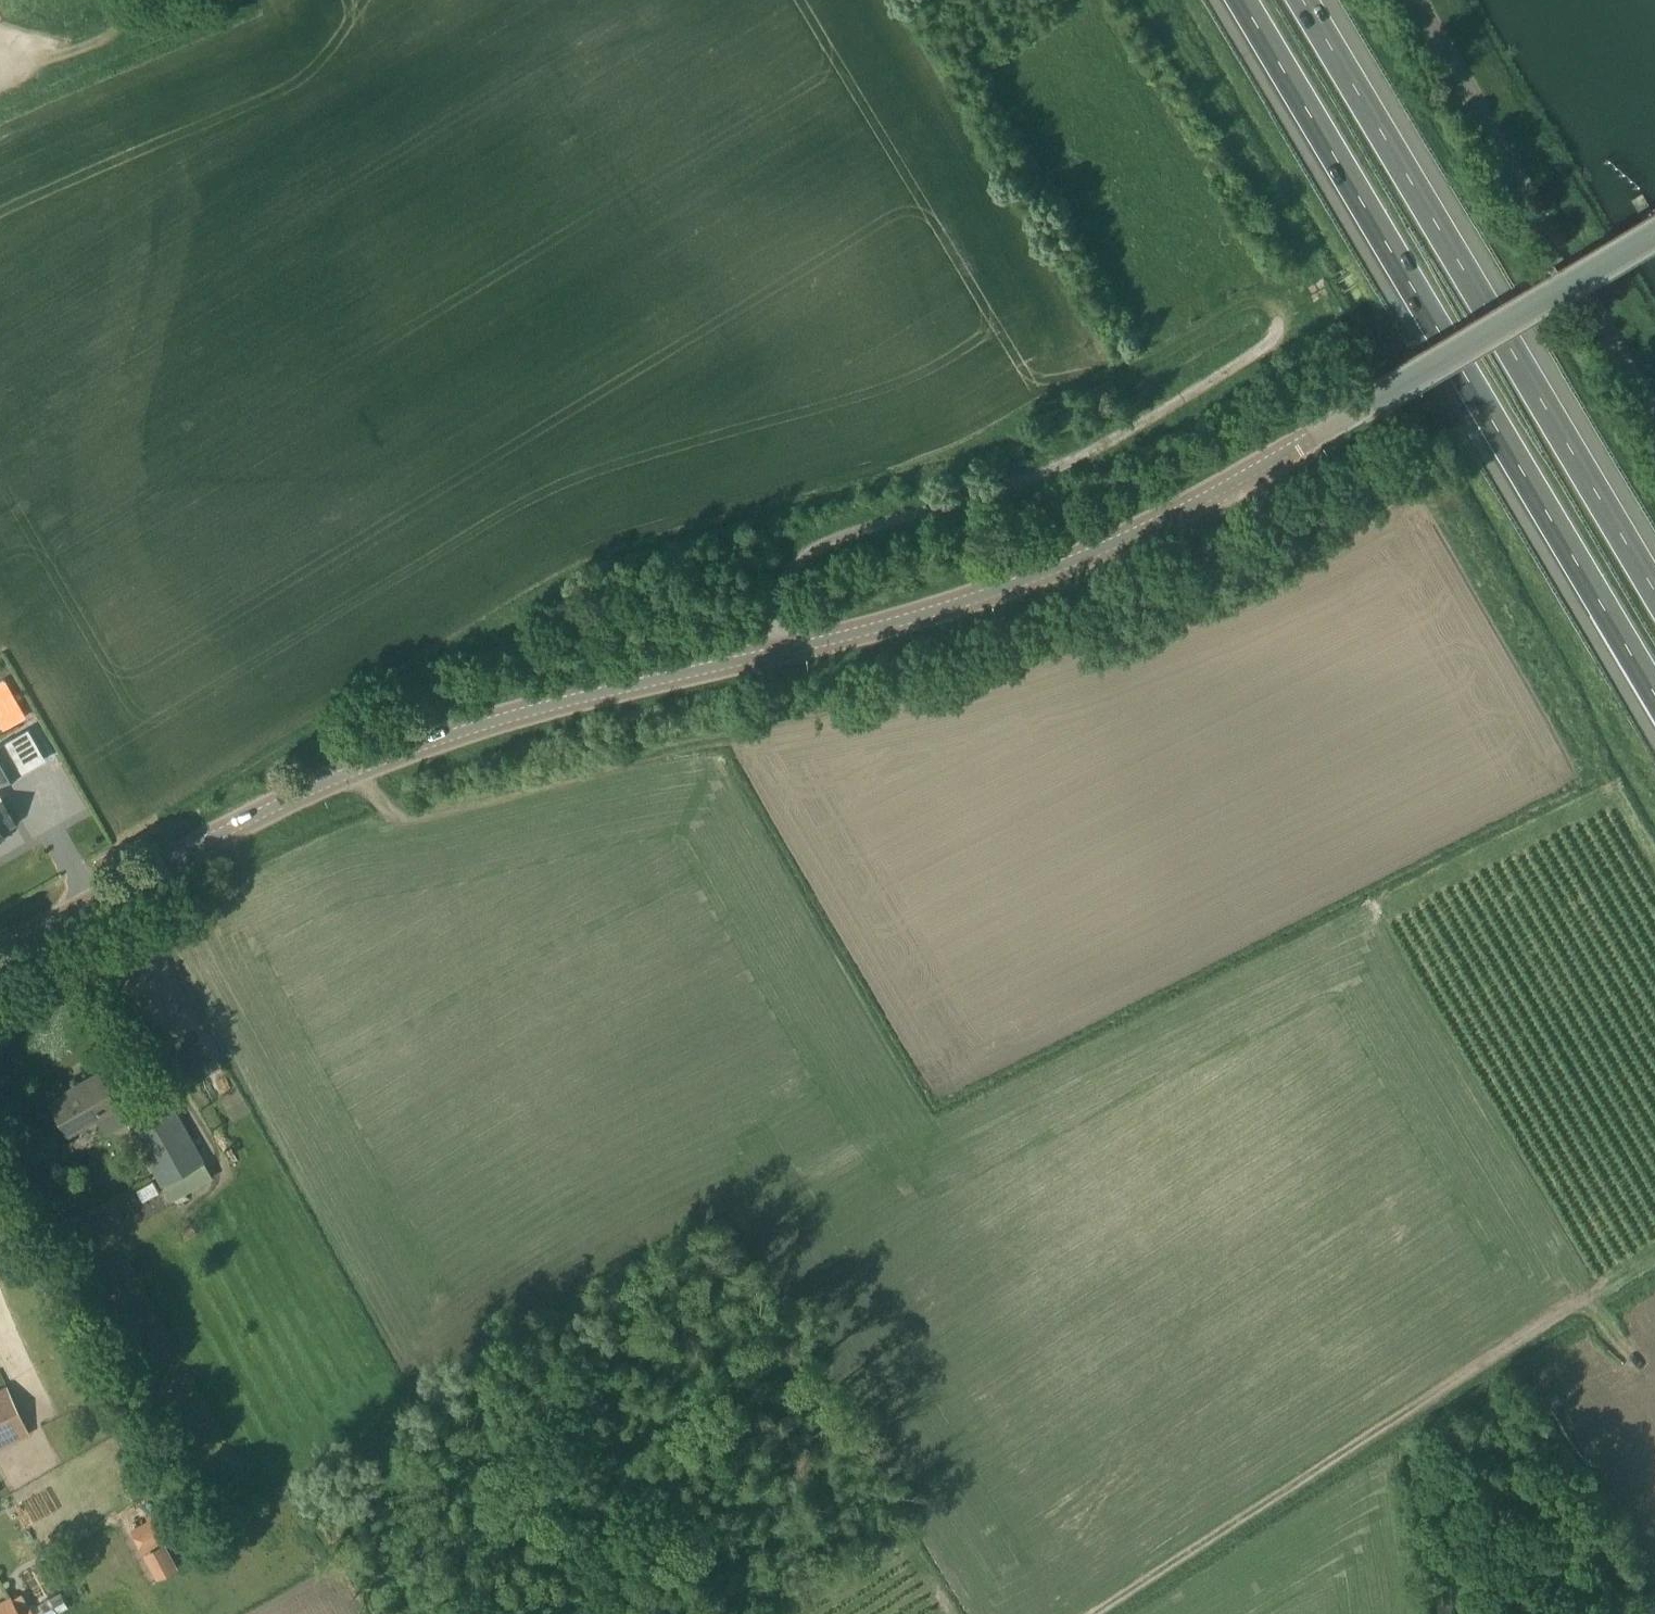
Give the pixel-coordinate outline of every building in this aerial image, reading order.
[(16,699),(0,675),(0,709),(16,699)] [(2,781),(3,782),(23,772),(8,743),(0,747),(0,782),(2,781)] [(4,837),(1,831),(15,823),(2,798),(0,799),(0,839),(4,837)] [(68,1135),(117,1106),(98,1072),(73,1086),(75,1089),(50,1104),(68,1135)] [(131,1128),(163,1184),(203,1161),(172,1105),(131,1128)] [(29,1433),(7,1387),(0,1390),(0,1448),(29,1433)] [(159,1542),(174,1534),(161,1509),(146,1516),(148,1520),(159,1542)] [(164,1542),(143,1553),(156,1578),(177,1567),(164,1542)] [(12,1598),(11,1597),(0,1603),(0,1613),(21,1613),(12,1598)]
